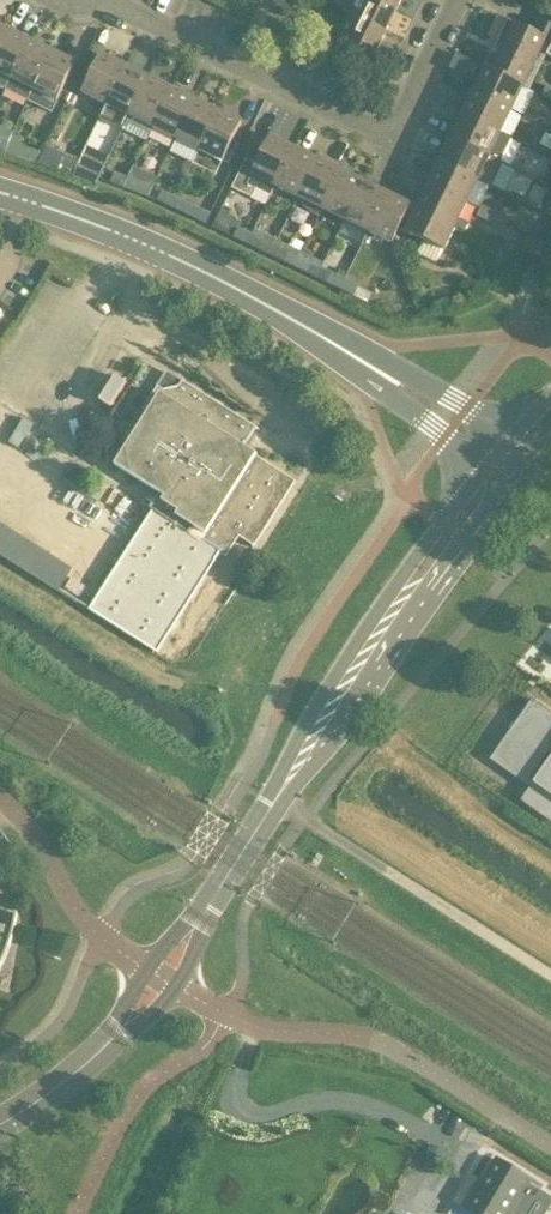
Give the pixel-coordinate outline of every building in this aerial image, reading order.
[(272,7),(290,15),(297,0),(275,0),(272,7)] [(386,32),(397,9),(378,0),(354,0),(347,14),(386,32)] [(397,9),(401,0),(378,0),(397,9)] [(386,32),(347,14),(335,38),(374,57),(386,32)] [(523,87),(550,29),(550,27),(537,20),(532,32),(507,20),(485,67),(523,87)] [(5,89),(28,40),(5,29),(0,39),(0,86),(5,89)] [(52,51),(28,40),(5,89),(28,100),(52,51)] [(52,112),(57,101),(76,63),(52,51),(28,100),(52,112)] [(478,78),(485,64),(457,51),(451,65),(478,78)] [(105,105),(110,96),(124,66),(100,54),(81,93),(105,105)] [(106,105),(101,117),(124,129),(130,116),(129,116),(147,77),(124,66),(110,96),(105,105),(106,105)] [(473,91),(483,96),(512,110),(523,87),(485,67),(473,91)] [(130,117),(124,130),(146,140),(152,127),(171,89),(147,77),(129,116),(130,116),(130,117)] [(546,86),(541,95),(550,100),(550,88),(546,86)] [(175,138),(194,100),(171,89),(152,127),(175,138)] [(512,110),(483,96),(473,91),(462,115),(500,133),(501,132),(512,110)] [(198,150),(217,111),(194,100),(175,138),(198,150)] [(217,111),(198,150),(223,161),(241,123),(217,111)] [(536,127),(540,118),(526,111),(522,121),(536,127)] [(513,138),(501,132),(500,133),(462,115),(450,138),(501,163),(513,138)] [(550,135),(550,123),(540,118),(536,127),(550,135)] [(8,144),(12,134),(0,130),(0,141),(8,144)] [(247,159),(233,188),(250,196),(254,187),(272,196),(276,187),(275,187),(293,148),(269,136),(256,163),(247,159)] [(478,180),(490,186),(501,163),(450,138),(439,162),(478,180)] [(22,148),(8,144),(5,154),(19,159),(22,148)] [(86,144),(75,173),(99,181),(109,152),(86,144)] [(298,198),(317,159),(293,148),(275,187),(276,187),(298,198)] [(75,170),(79,160),(65,155),(61,165),(75,170)] [(548,186),(550,180),(550,159),(546,157),(540,170),(533,167),(529,176),(548,186)] [(321,209),(340,171),(317,159),(298,198),(321,209)] [(428,185),(466,204),(478,180),(439,162),(428,185)] [(344,220),(363,182),(340,171),(321,209),(344,220)] [(124,188),(128,178),(114,173),(110,183),(124,188)] [(154,188),(142,184),(128,178),(124,188),(150,198),(154,188)] [(368,232),(386,193),(363,182),(344,220),(368,232)] [(466,232),(470,224),(459,218),(466,204),(428,185),(417,208),(416,208),(455,227),(455,226),(466,232)] [(550,187),(542,205),(550,209),(550,188),(550,187)] [(171,207),(175,198),(161,191),(157,201),(171,207)] [(386,193),(368,232),(392,243),(399,229),(398,229),(410,204),(386,193)] [(175,198),(171,207),(184,214),(189,204),(175,198)] [(438,261),(443,251),(455,227),(416,208),(417,208),(410,204),(398,229),(399,229),(423,241),(419,252),(420,255),(435,262),(438,261)] [(490,221),(495,211),(481,205),(477,214),(490,221)] [(228,235),(236,219),(222,212),(219,211),(211,227),(228,235)] [(495,211),(490,221),(504,228),(509,218),(495,211)] [(247,244),(251,235),(238,228),(233,238),(247,244)] [(251,235),(247,244),(270,256),(278,239),(256,229),(253,235),(251,235)] [(293,267),(298,257),(299,258),(302,251),(287,244),(278,239),(270,256),(293,267)] [(321,269),(299,258),(298,257),(293,267),(307,273),(307,272),(317,277),(321,269)] [(344,280),(331,273),(321,269),(317,277),(326,282),(326,283),(340,289),(344,280)] [(344,280),(340,289),(353,296),(358,287),(353,284),(356,277),(348,273),(344,280)] [(89,610),(135,640),(157,653),(213,564),(220,553),(225,555),(238,535),(254,545),(294,482),(243,449),(256,428),(176,377),(160,381),(142,410),(148,414),(116,465),(159,492),(149,507),(152,510),(89,610)] [(531,700),(489,758),(528,787),(531,783),(550,797),(550,714),(531,700)] [(17,914),(15,914),(7,946),(3,954),(0,952),(0,968),(2,964),(12,938),(17,914)] [(540,1185),(497,1158),(478,1189),(467,1182),(456,1202),(476,1213),(522,1213),(540,1185)] [(0,1171),(0,1188),(4,1190),(11,1176),(0,1171)]
